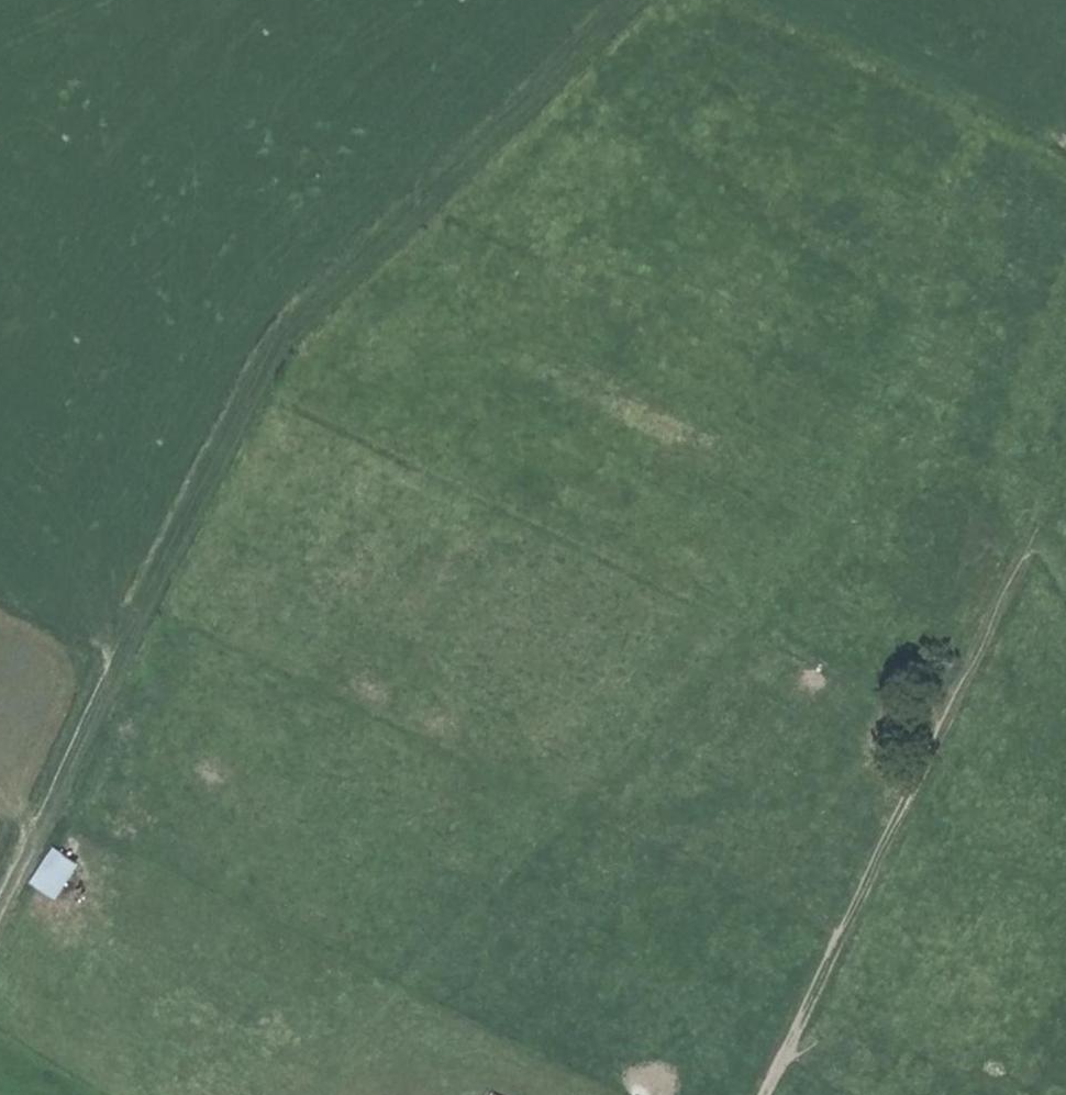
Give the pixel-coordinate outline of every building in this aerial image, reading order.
[(63,901),(87,865),(58,845),(33,881),(63,901)]
